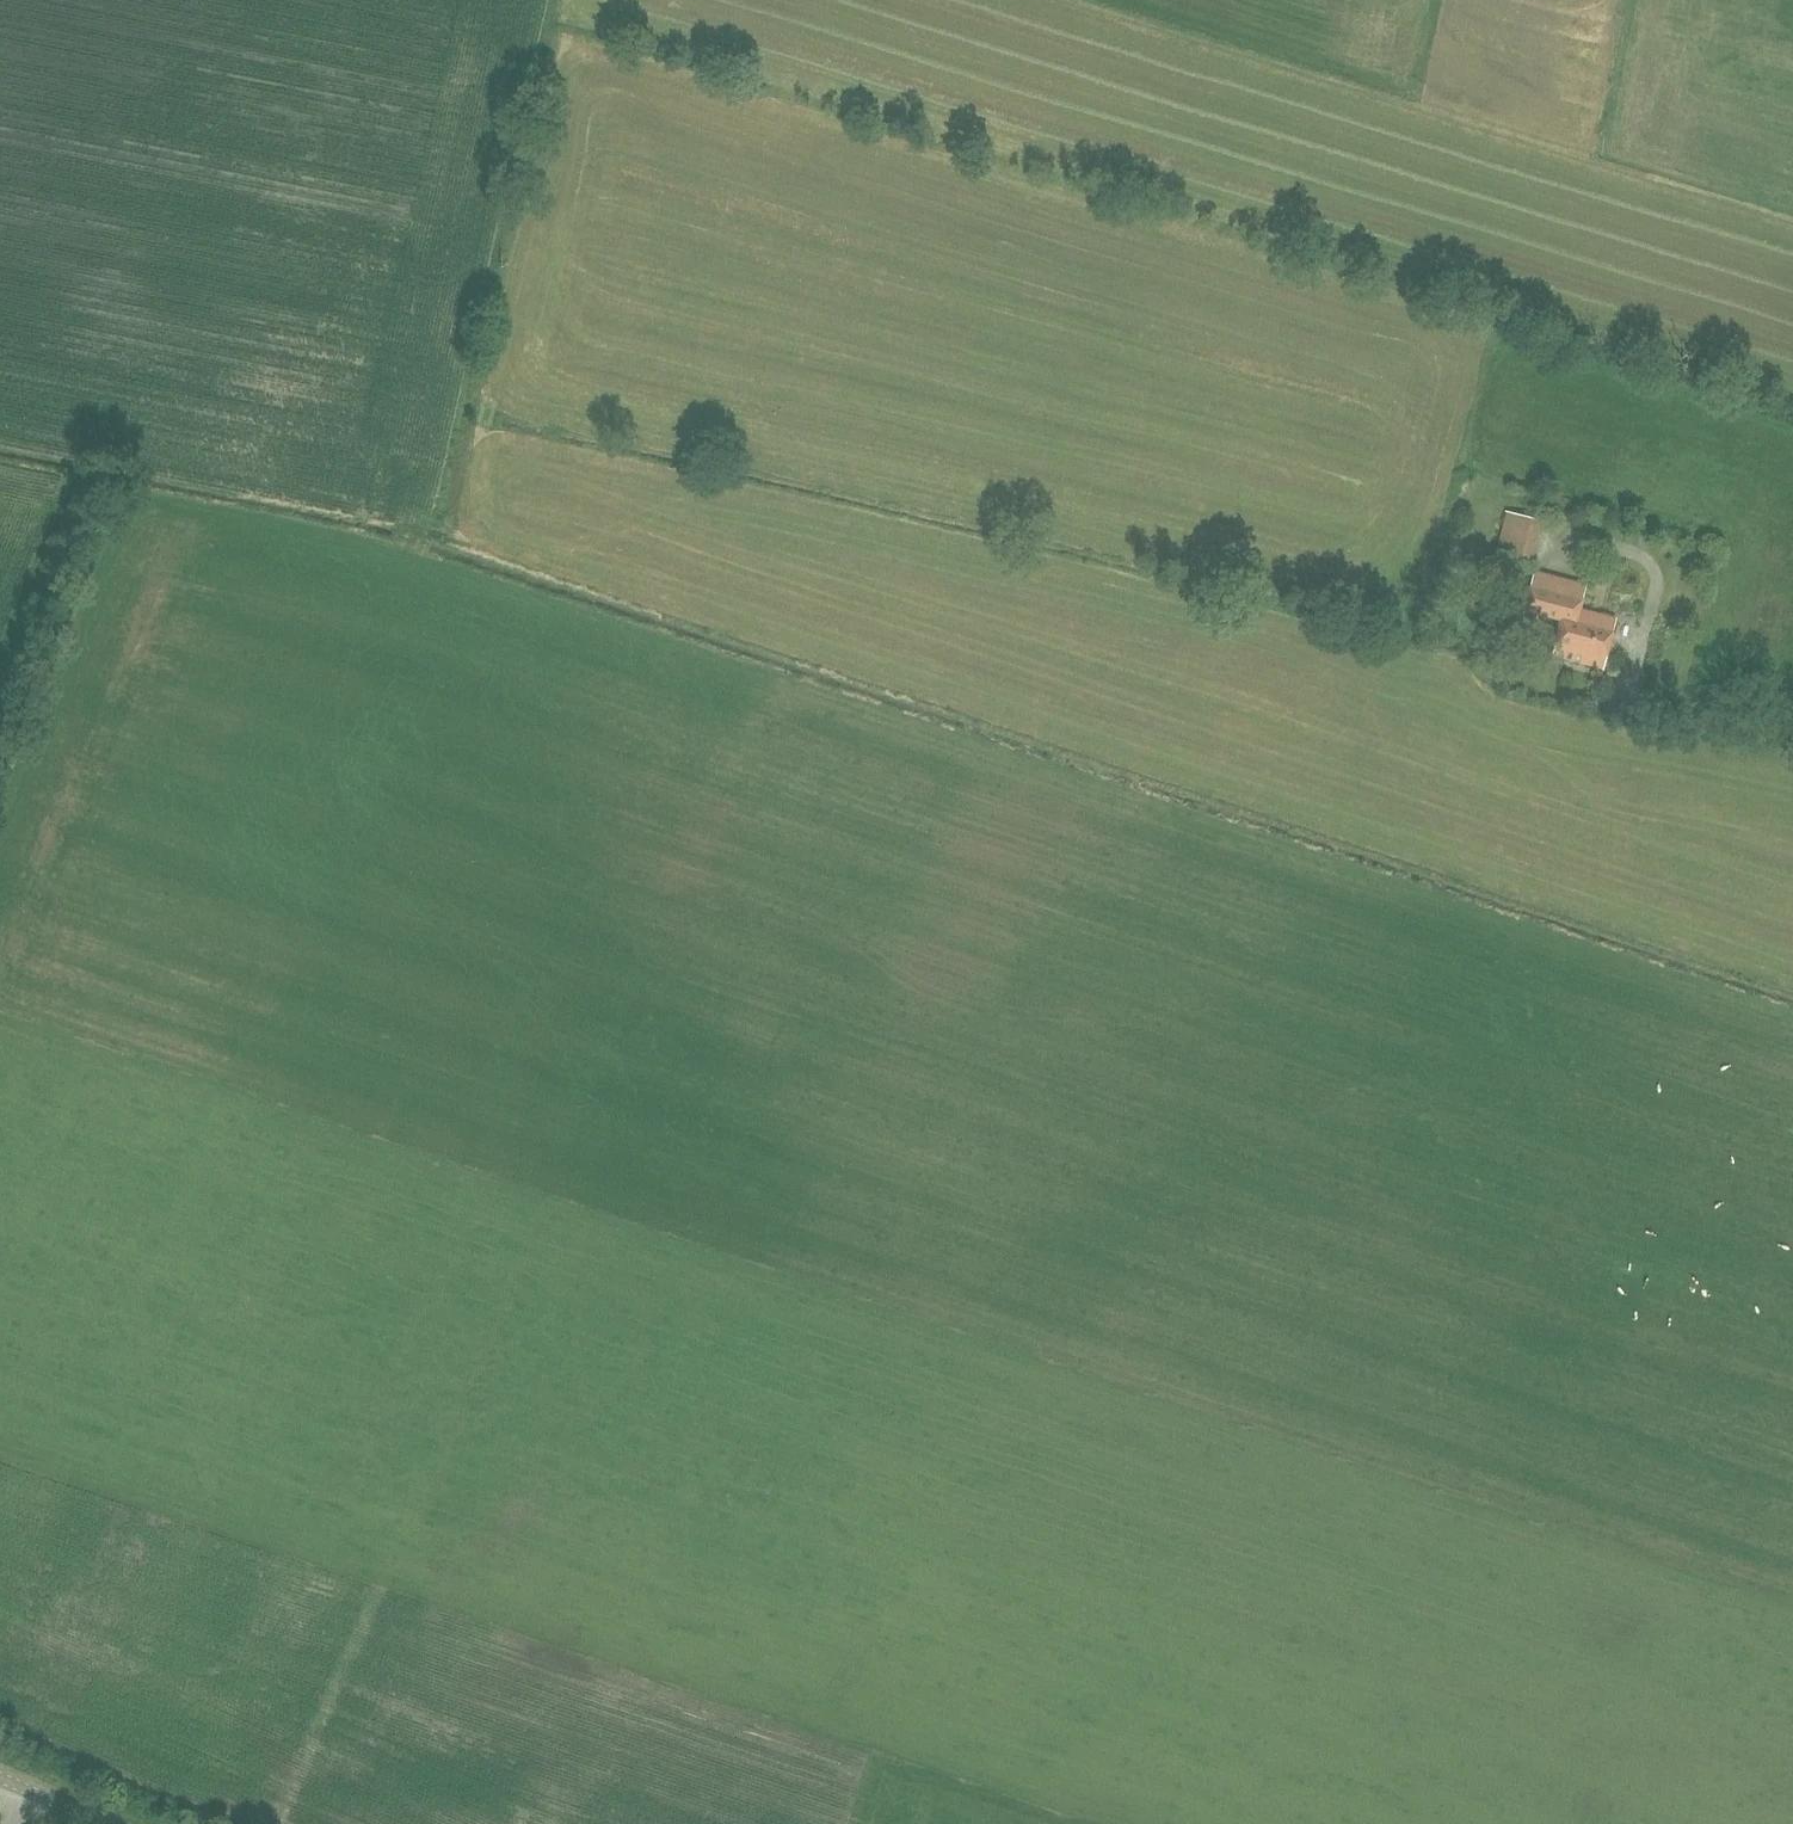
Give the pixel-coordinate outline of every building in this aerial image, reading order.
[(1528,564),(1538,521),(1511,515),(1501,557),(1528,564)] [(1616,619),(1579,610),(1585,585),(1534,573),(1523,617),(1536,620),(1538,614),(1562,620),(1553,656),(1604,668),(1616,619)]
